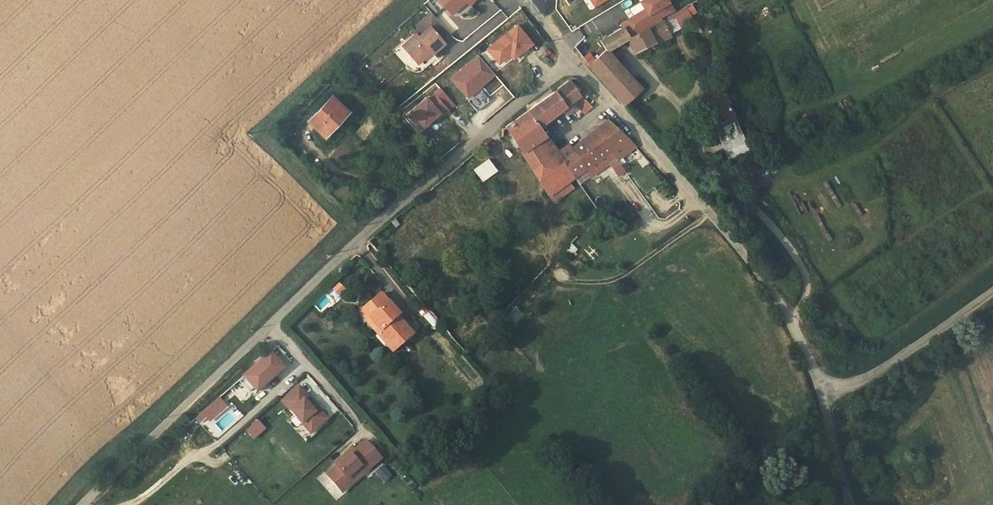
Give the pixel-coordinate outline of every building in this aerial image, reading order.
[(447,9),(458,0),(439,0),(447,9)] [(447,9),(451,14),(466,0),(458,0),(447,9)] [(621,23),(623,27),(630,37),(662,18),(661,16),(673,7),(668,0),(639,0),(638,0),(644,7),(646,11),(635,18),(633,15),(621,23)] [(692,5),(686,8),(690,16),(696,12),(692,5)] [(646,11),(644,7),(633,15),(635,18),(646,11)] [(686,8),(663,20),(668,32),(692,20),(690,16),(686,8)] [(431,12),(412,29),(416,34),(428,23),(443,41),(451,35),(431,12)] [(663,20),(630,37),(629,38),(636,51),(669,35),(668,32),(663,20)] [(402,46),(416,62),(417,62),(430,50),(431,52),(433,53),(445,43),(443,41),(428,23),(416,34),(402,46)] [(509,54),(514,51),(517,55),(531,44),(516,26),(487,50),(498,63),(509,54)] [(623,27),(600,41),(606,50),(607,51),(608,50),(629,38),(630,37),(623,27)] [(430,50),(417,62),(418,63),(431,52),(430,50)] [(607,51),(606,50),(589,65),(624,104),(642,88),(608,50),(607,51)] [(514,51),(509,54),(513,59),(517,55),(514,51)] [(494,74),(477,55),(451,78),(468,97),(494,74)] [(554,91),(565,106),(569,103),(575,99),(580,95),(578,93),(569,79),(559,87),(557,89),(554,91)] [(440,88),(428,99),(426,97),(410,111),(423,126),(434,117),(439,112),(441,115),(454,103),(440,88)] [(565,106),(554,91),(553,92),(527,111),(539,126),(545,122),(546,123),(550,120),(549,118),(561,109),(565,106)] [(724,92),(705,100),(729,160),(748,152),(724,92)] [(580,95),(575,99),(578,102),(578,105),(584,113),(592,106),(580,95)] [(308,121),(324,136),(348,111),(332,96),(308,121)] [(565,106),(561,109),(564,113),(569,112),(571,108),(569,103),(565,106)] [(527,111),(506,126),(522,150),(545,135),(539,126),(527,111)] [(359,127),(369,134),(379,122),(369,114),(359,127)] [(596,129),(611,150),(627,138),(626,137),(607,120),(596,129)] [(596,129),(571,148),(571,149),(574,153),(575,153),(586,168),(604,155),(611,150),(596,129)] [(545,135),(522,150),(533,168),(556,151),(545,135)] [(611,150),(604,155),(609,162),(614,170),(621,165),(617,160),(635,146),(627,138),(611,150)] [(569,144),(557,152),(563,161),(574,153),(571,149),(571,148),(569,144)] [(556,151),(533,168),(550,194),(569,180),(574,177),(563,161),(557,152),(556,151)] [(433,152),(421,159),(428,171),(440,163),(438,160),(433,152)] [(574,153),(563,161),(574,177),(575,176),(586,168),(575,153),(574,153)] [(643,166),(649,160),(641,153),(636,158),(643,166)] [(604,155),(586,168),(591,175),(609,162),(604,155)] [(489,159),(475,170),(483,181),(497,170),(489,159)] [(621,165),(614,170),(618,175),(625,170),(621,165)] [(569,180),(550,194),(555,202),(574,188),(569,180)] [(572,256),(579,249),(572,242),(565,250),(572,256)] [(339,284),(334,288),(340,295),(345,290),(339,284)] [(381,293),(362,310),(371,320),(368,323),(367,324),(376,334),(377,333),(392,351),(412,334),(397,316),(399,314),(381,293)] [(423,307),(418,311),(433,327),(438,323),(423,307)] [(362,310),(359,313),(368,323),(371,320),(362,310)] [(286,366),(273,351),(246,375),(259,390),(286,366)] [(259,390),(246,375),(240,380),(253,395),(259,390)] [(300,422),(304,419),(313,429),(326,418),(298,385),(281,400),(300,422)] [(202,426),(211,418),(211,419),(227,405),(220,397),(196,418),(202,426)] [(304,419),(300,422),(309,432),(313,429),(304,419)] [(362,447),(377,464),(383,459),(368,442),(362,447)] [(338,467),(342,471),(332,479),(342,490),(352,482),(349,479),(363,467),(367,473),(377,464),(362,447),(357,451),(338,467)] [(338,467),(357,451),(355,448),(336,465),(338,467)] [(384,464),(375,472),(384,482),(393,475),(384,464)] [(342,471),(338,467),(329,475),(332,479),(342,471)] [(352,482),(342,490),(345,493),(367,473),(363,467),(349,479),(352,482)]
